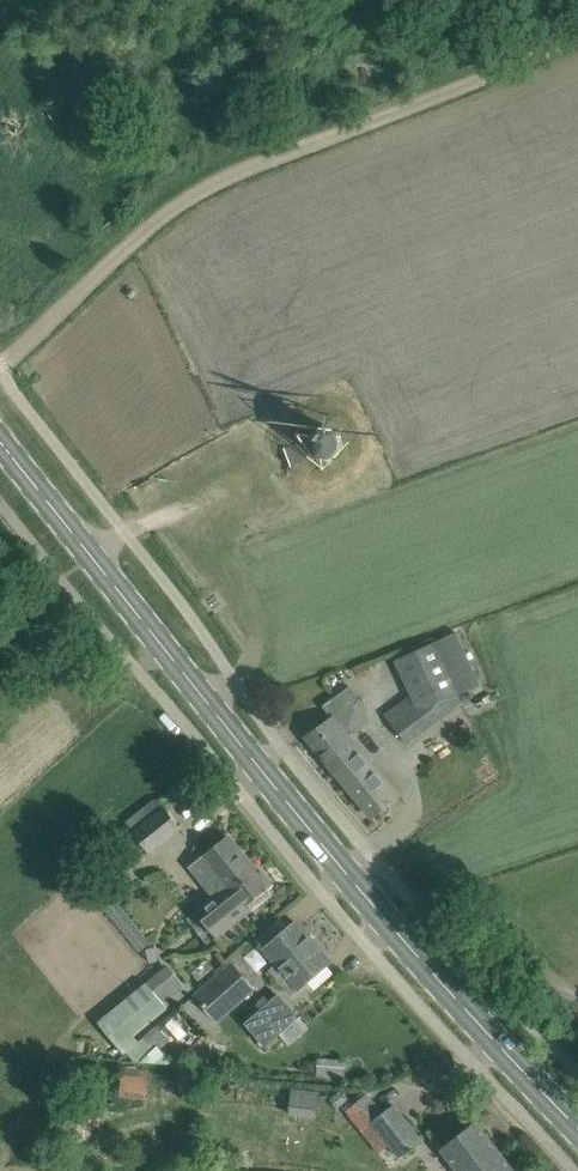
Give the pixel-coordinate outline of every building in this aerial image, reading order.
[(339,434),(336,430),(332,427),(327,426),(323,426),(319,426),(316,427),(311,431),(308,435),(307,438),(307,443),(307,447),(309,451),(311,455),(315,458),(319,460),(324,461),(328,460),(333,458),(336,455),(339,452),(341,448),(342,443),(341,438),(339,434)] [(459,695),(434,642),(397,659),(413,692),(385,714),(407,742),(462,701),(459,695)] [(335,771),(362,751),(348,735),(365,723),(353,705),(360,700),(350,686),(329,701),(338,714),(307,737),(335,771)] [(398,795),(362,751),(335,771),(373,817),(398,795)] [(163,807),(134,831),(150,850),(179,826),(163,807)] [(196,910),(186,918),(207,944),(216,937),(217,938),(253,909),(248,903),(271,883),(262,871),(258,874),(229,837),(210,852),(192,866),(215,893),(196,910)] [(296,921),(264,948),(277,964),(270,970),(285,987),(292,981),(298,989),(330,962),(296,921)] [(255,989),(230,961),(194,994),(216,1021),(217,1022),(255,989)] [(113,1008),(97,1021),(124,1054),(126,1052),(128,1050),(138,1041),(137,1040),(134,1037),(154,1020),(170,1008),(170,1009),(190,993),(167,963),(113,1008)] [(260,1009),(244,1023),(265,1047),(280,1034),(300,1017),(279,992),(275,995),(269,1001),(260,1009)] [(194,994),(183,1005),(192,1017),(204,1031),(216,1021),(194,994)] [(318,1043),(313,1083),(345,1088),(351,1047),(318,1043)] [(120,1094),(146,1098),(148,1069),(123,1066),(120,1094)] [(292,1089),(289,1113),(317,1117),(320,1092),(292,1089)] [(393,1104),(370,1123),(398,1158),(421,1140),(393,1104)] [(477,1122),(441,1149),(458,1170),(515,1170),(477,1122)]
